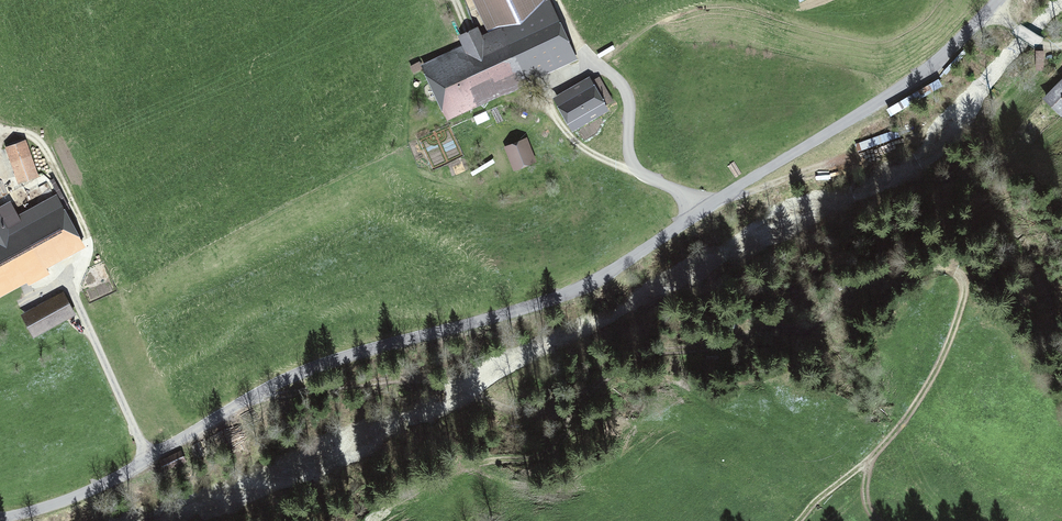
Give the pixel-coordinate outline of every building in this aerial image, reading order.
[(547,57),(562,50),(546,15),(547,15),(540,0),(474,0),(494,41),(485,45),(476,27),(460,34),(468,52),(433,69),(451,108),(534,70),(531,64),(547,57)] [(573,72),(562,50),(547,57),(558,79),(573,72)] [(592,75),(583,80),(587,86),(562,100),(574,122),(606,104),(599,91),(601,90),(592,75)] [(1046,98),(1061,114),(1061,113),(1061,82),(1046,98)] [(466,120),(451,127),(454,134),(469,128),(466,120)] [(863,148),(899,136),(896,128),(860,141),(863,148)] [(514,168),(534,161),(526,141),(506,148),(514,168)] [(7,148),(12,163),(14,162),(20,181),(34,176),(28,157),(29,157),(24,142),(7,148)] [(44,213),(8,232),(0,217),(0,286),(65,251),(44,213)] [(25,316),(35,333),(71,313),(61,295),(25,316)] [(180,451),(159,461),(164,471),(185,460),(180,451)]
